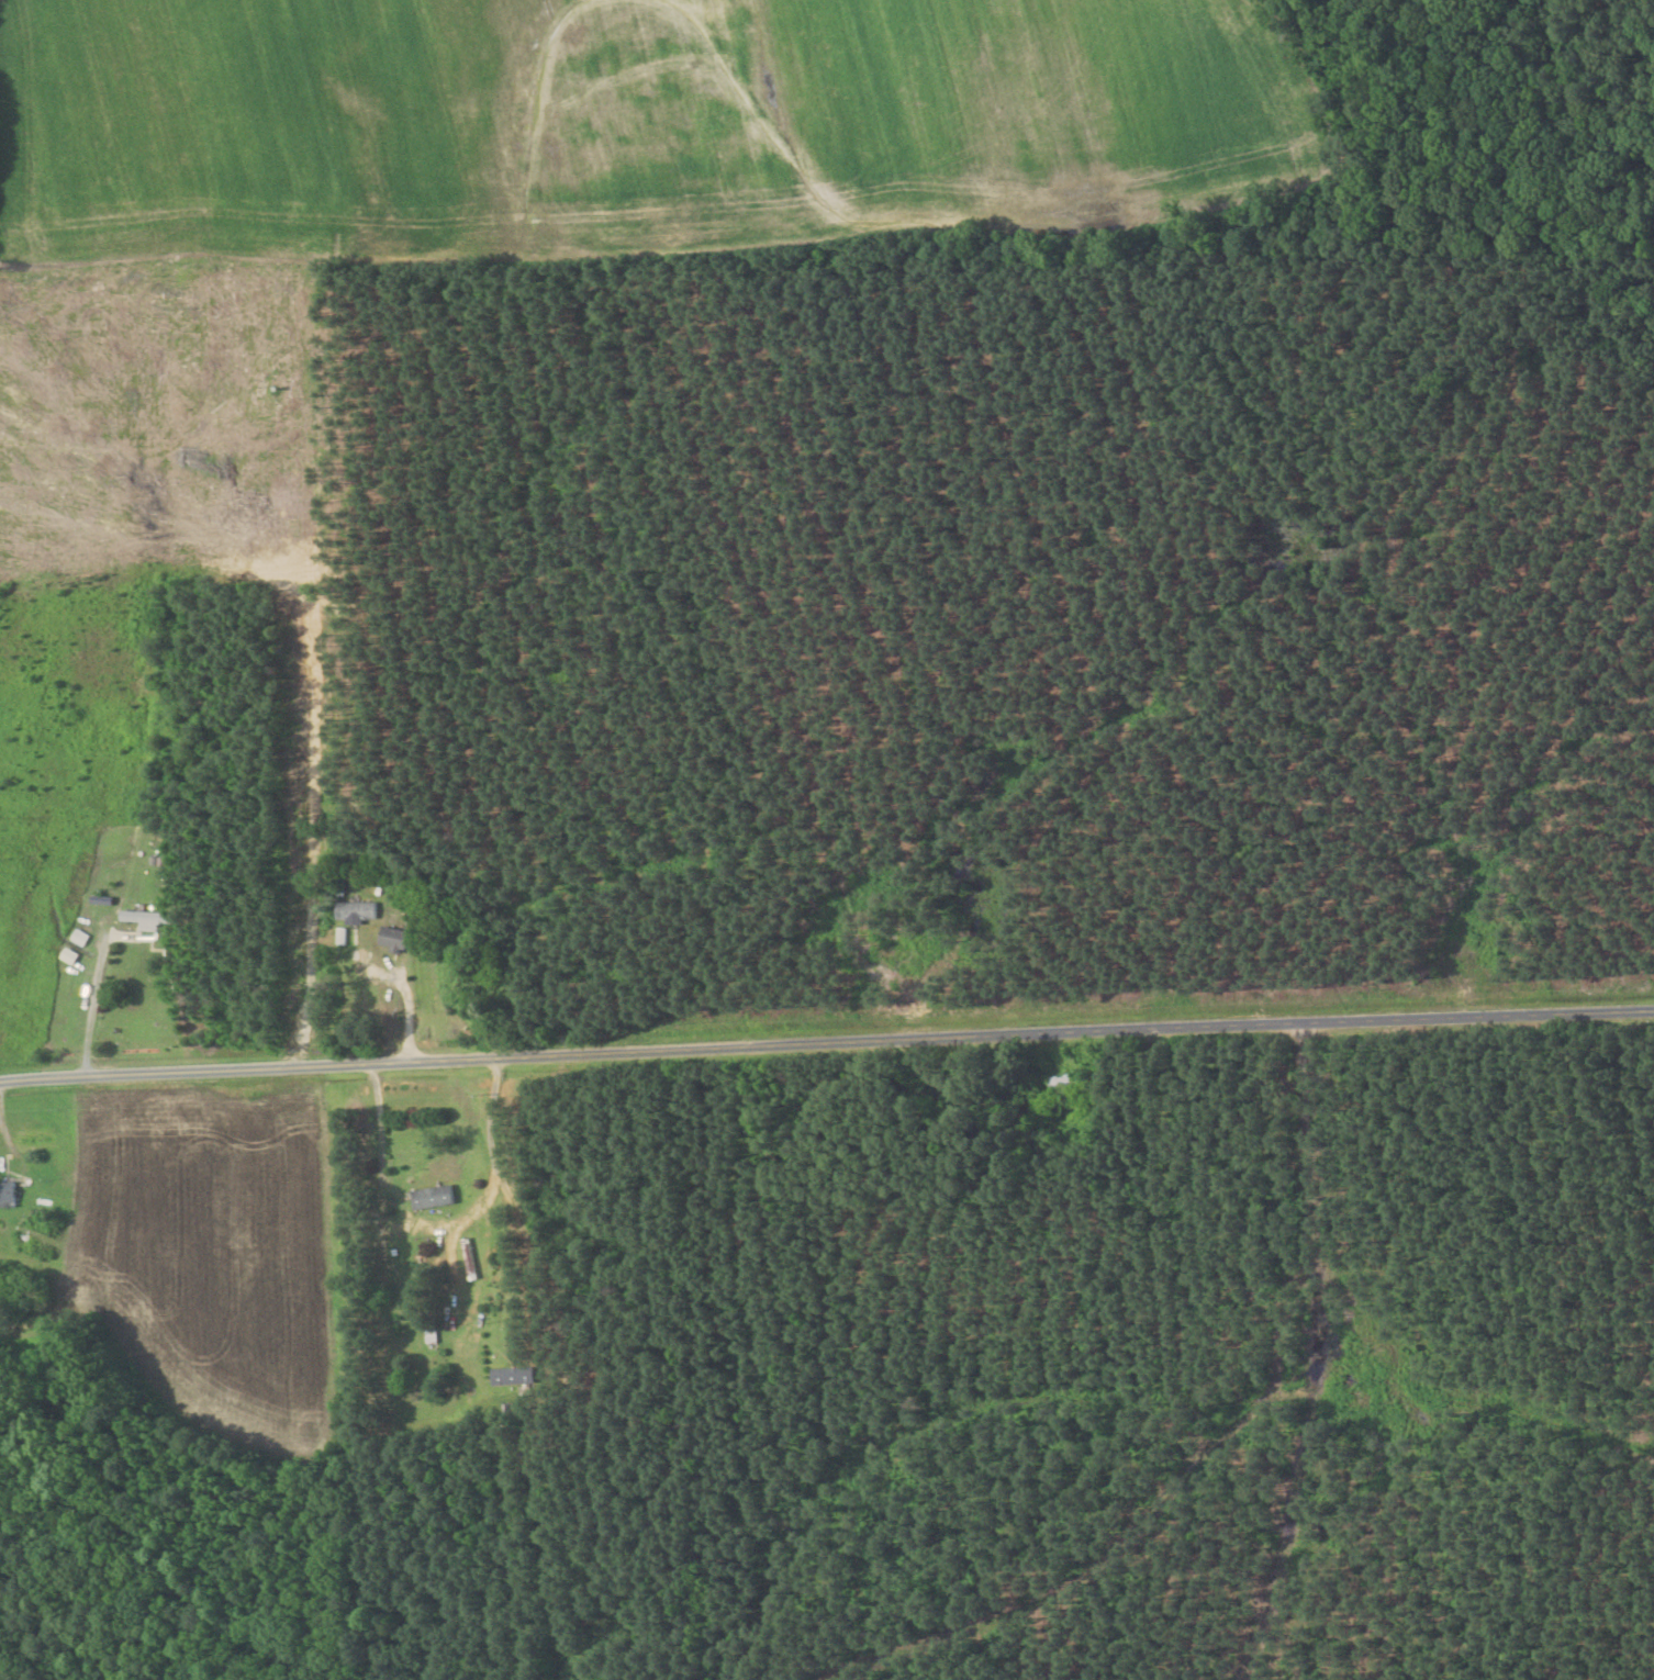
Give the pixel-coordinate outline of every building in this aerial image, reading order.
[(415,1208),(453,1202),(450,1183),(411,1190),(415,1208)]
